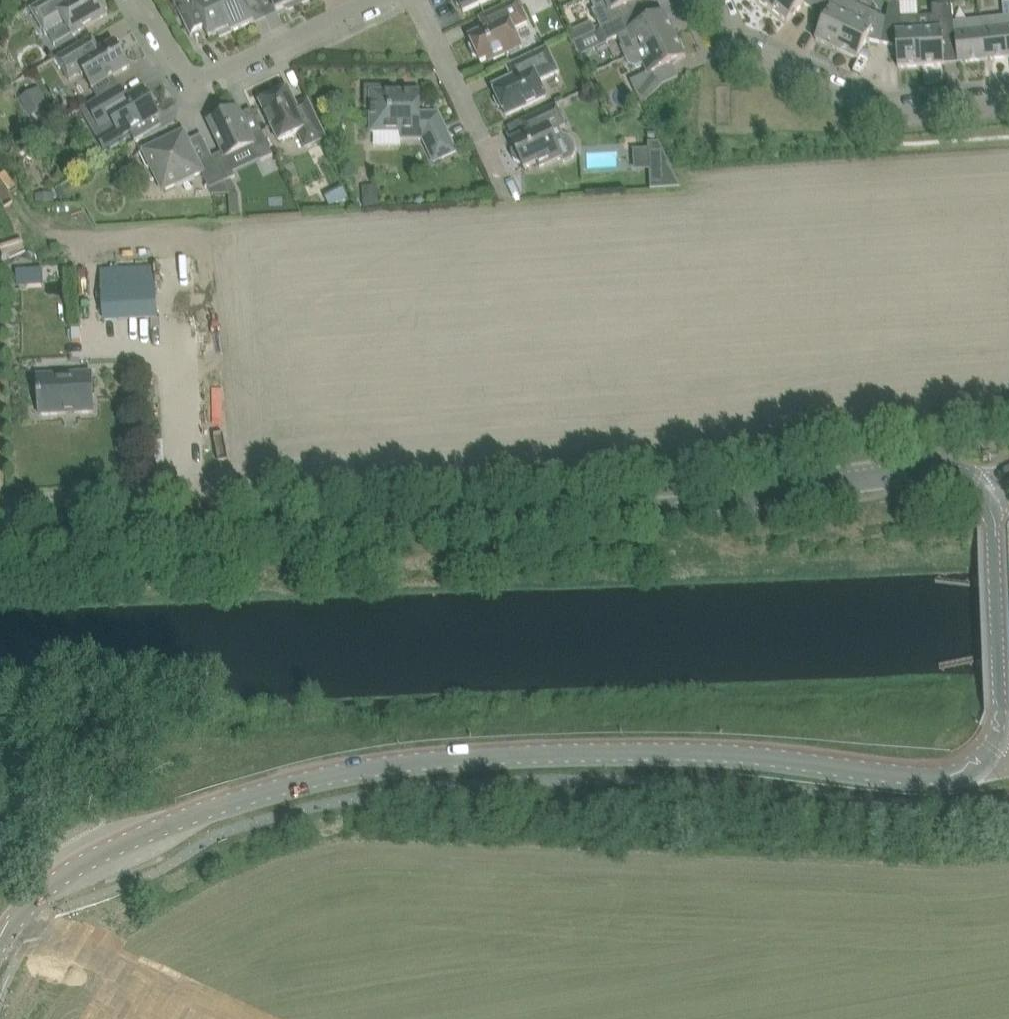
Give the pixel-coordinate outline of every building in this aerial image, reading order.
[(45,1),(30,9),(46,35),(66,23),(73,35),(108,15),(107,13),(108,9),(104,2),(99,1),(99,0),(74,0),(69,3),(68,0),(46,0),(45,1)] [(189,32),(200,26),(205,28),(210,38),(218,34),(220,38),(233,31),(218,0),(205,0),(203,1),(203,0),(174,0),(189,32)] [(233,31),(255,21),(247,4),(250,3),(251,0),(218,0),(233,31)] [(277,11),(285,7),(286,9),(290,10),(300,5),(298,0),(271,0),(277,11)] [(458,5),(461,6),(464,12),(490,0),(455,0),(458,5)] [(478,56),(481,62),(488,58),(490,62),(510,53),(508,49),(521,43),(514,28),(528,22),(518,0),(516,0),(503,6),(485,14),(491,27),(469,37),(472,43),(469,47),(473,56),(478,56)] [(596,9),(593,10),(602,30),(632,16),(627,5),(638,0),(592,0),(596,9)] [(771,7),(788,22),(804,3),(815,10),(821,0),(776,0),(771,7)] [(837,49),(852,19),(858,5),(859,3),(852,0),(821,0),(815,10),(826,17),(816,39),(837,49)] [(922,66),(945,64),(944,43),(956,43),(952,10),(951,0),(939,0),(939,4),(932,5),(933,16),(929,17),(930,29),(920,30),(922,66)] [(887,19),(882,43),(897,46),(898,67),(922,66),(920,30),(919,17),(902,18),(901,1),(890,1),(887,19)] [(852,19),(837,49),(858,59),(867,40),(882,43),(887,19),(858,5),(852,19)] [(952,10),(956,43),(958,62),(983,59),(979,20),(978,20),(976,7),(952,10)] [(632,16),(602,30),(608,42),(618,37),(622,45),(620,46),(626,58),(675,35),(674,32),(675,29),(671,22),(668,20),(665,14),(651,20),(635,28),(630,18),(633,17),(632,16)] [(979,20),(983,59),(1008,57),(1004,17),(979,20)] [(580,56),(608,42),(602,30),(574,43),(580,56)] [(675,35),(626,58),(629,65),(637,67),(644,64),(649,73),(631,81),(642,106),(662,86),(655,71),(685,57),(682,50),(683,47),(680,40),(677,38),(675,35)] [(86,42),(69,52),(58,59),(70,80),(83,73),(93,89),(131,67),(116,41),(94,54),(86,42)] [(548,46),(511,64),(517,76),(493,87),(497,95),(495,99),(499,107),(503,109),(507,116),(547,97),(539,82),(560,72),(548,46)] [(160,114),(147,92),(132,101),(129,96),(127,98),(120,87),(87,106),(102,130),(114,123),(122,136),(160,114)] [(22,98),(20,99),(31,117),(32,117),(50,106),(39,88),(22,98)] [(434,162),(439,160),(457,151),(439,113),(420,113),(420,92),(387,92),(387,88),(367,88),(368,107),(372,107),(372,132),(400,132),(401,139),(424,139),(434,162)] [(261,102),(269,120),(274,130),(277,128),(283,141),(299,133),(306,147),(327,137),(312,105),(299,111),(289,89),(276,95),(273,94),(264,98),(263,101),(261,102)] [(525,168),(538,162),(540,167),(561,157),(563,162),(574,157),(576,152),(577,146),(575,141),(572,137),(568,134),(563,134),(561,128),(567,126),(557,104),(528,118),(534,131),(512,141),(514,147),(512,151),(512,155),(514,159),(518,162),(522,163),(525,168)] [(239,108),(226,114),(224,111),(213,116),(215,120),(210,122),(224,153),(227,158),(228,158),(255,145),(262,160),(263,160),(272,155),(274,154),(262,130),(251,136),(239,108)] [(200,163),(187,138),(179,135),(141,153),(148,168),(152,166),(164,190),(202,172),(213,195),(230,194),(224,182),(213,158),(213,157),(200,163)] [(651,144),(651,150),(636,150),(636,166),(662,165),(662,169),(669,169),(669,165),(661,144),(651,144)] [(236,176),(228,158),(227,158),(224,153),(213,158),(224,182),(236,176)] [(266,167),(275,163),(272,155),(263,160),(266,167)] [(357,186),(373,185),(373,165),(357,165),(357,186)] [(54,193),(35,194),(35,204),(54,203),(54,193)] [(103,270),(104,300),(106,320),(157,317),(154,267),(103,270)] [(38,375),(40,415),(94,411),(92,372),(38,375)]
